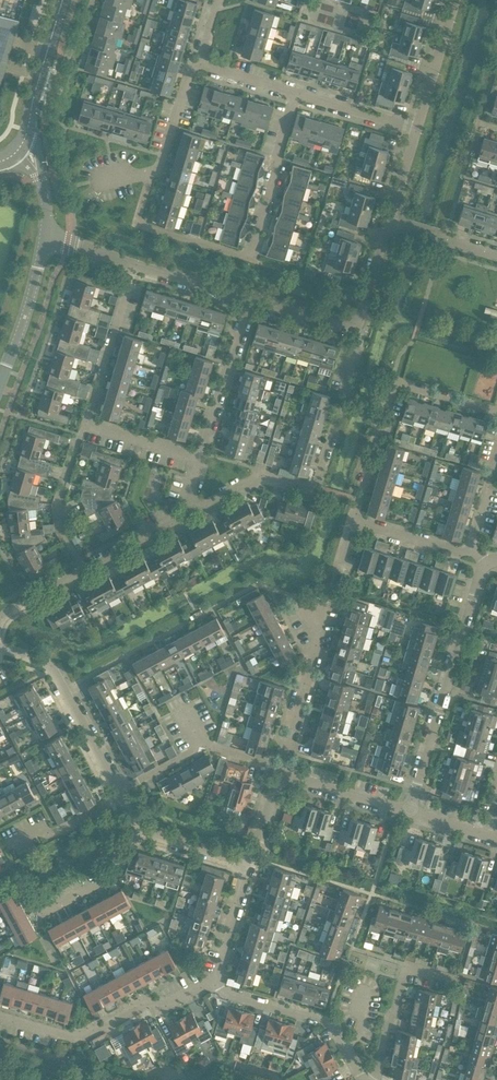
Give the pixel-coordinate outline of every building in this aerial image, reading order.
[(124,15),(127,8),(130,9),(132,1),(128,0),(106,0),(103,9),(124,15)] [(193,15),(197,4),(184,0),(173,0),(170,8),(193,15)] [(403,8),(419,13),(421,7),(431,10),(432,5),(434,6),(436,0),(405,0),(403,8)] [(169,20),(190,27),(193,15),(170,8),(170,9),(174,10),(171,21),(169,20)] [(99,24),(123,31),(125,24),(122,23),(124,15),(103,9),(99,24)] [(251,20),(271,27),(275,15),(255,9),(251,20)] [(402,35),(421,41),(423,37),(425,38),(426,32),(424,32),(426,27),(416,24),(418,18),(401,13),(398,25),(404,27),(402,35)] [(19,20),(0,14),(0,83),(19,20)] [(165,32),(187,38),(190,27),(169,20),(165,32)] [(248,32),(268,38),(271,27),(251,20),(248,32)] [(301,22),(299,27),(311,30),(312,26),(301,22)] [(94,39),(115,45),(118,38),(121,39),(123,31),(99,24),(94,39)] [(162,43),(183,49),(187,38),(165,32),(162,43)] [(244,43),(265,49),(268,38),(248,32),(244,43)] [(334,37),(332,43),(339,45),(340,39),(342,34),(335,32),(333,37),(334,37)] [(421,41),(402,35),(399,44),(393,42),(389,54),(406,59),(408,53),(417,56),(419,51),(420,52),(422,46),(420,45),(421,41)] [(90,54),(114,61),(116,54),(113,53),(115,45),(94,39),(90,54)] [(357,39),(356,44),(367,47),(369,43),(357,39)] [(159,54),(180,60),(183,49),(162,43),(164,44),(161,55),(159,54)] [(265,49),(244,43),(241,55),(261,61),(265,49)] [(298,72),(304,54),(304,51),(297,49),(298,46),(294,44),(287,68),(298,72)] [(321,79),(326,61),(319,59),(320,55),(316,53),(315,57),(310,75),(321,79)] [(114,61),(90,54),(85,69),(106,76),(109,68),(112,69),(114,61)] [(155,65),(177,72),(180,60),(159,54),(155,65)] [(287,56),(282,54),(281,54),(278,62),(284,64),(287,56)] [(310,75),(315,57),(304,54),(298,72),(310,75)] [(326,61),(321,79),(332,82),(337,64),(339,59),(328,56),(326,61)] [(381,79),(408,87),(409,83),(411,84),(412,78),(410,78),(412,73),(402,70),(404,64),(388,59),(384,71),(383,71),(381,79)] [(349,68),(343,85),(355,89),(362,65),(351,61),(349,68)] [(343,85),(349,68),(337,64),(332,82),(343,85)] [(152,77),(173,83),(177,72),(155,65),(152,77)] [(89,74),(87,81),(94,84),(95,81),(96,76),(89,74)] [(173,83),(152,77),(148,88),(170,95),(173,83)] [(408,87),(381,79),(380,80),(383,80),(376,103),(391,108),(394,99),(403,102),(405,97),(407,98),(408,92),(406,91),(408,87)] [(214,117),(222,92),(204,87),(198,108),(208,111),(207,114),(214,117)] [(222,92),(214,117),(222,119),(223,116),(232,119),(239,97),(222,92)] [(239,97),(232,119),(242,121),(241,125),(248,127),(256,102),(239,97)] [(90,124),(96,103),(84,100),(78,121),(90,124)] [(256,102),(248,127),(256,129),(257,126),(267,129),(273,108),(256,102)] [(96,103),(90,124),(101,128),(108,105),(107,105),(107,106),(96,103)] [(108,105),(101,128),(112,131),(119,108),(108,105)] [(119,108),(112,131),(124,134),(130,113),(119,110),(119,108)] [(130,113),(124,134),(135,138),(141,117),(130,113)] [(142,115),(141,117),(135,138),(146,141),(153,118),(142,115)] [(305,144),(313,120),(297,115),(291,136),(298,139),(297,142),(305,144)] [(313,120),(305,144),(313,146),(314,143),(322,146),(328,124),(313,120)] [(328,124),(322,146),(330,148),(329,151),(337,154),(344,129),(328,124)] [(183,132),(180,144),(198,149),(202,150),(206,138),(201,137),(183,132)] [(365,160),(384,166),(385,162),(387,162),(389,156),(387,156),(388,151),(379,149),(381,142),(365,137),(362,150),(367,151),(365,160)] [(478,159),(489,163),(495,141),(484,137),(479,155),(478,159)] [(176,155),(194,160),(199,162),(202,150),(198,149),(180,144),(176,155)] [(231,163),(264,173),(264,172),(264,171),(264,170),(264,168),(263,167),(263,166),(262,165),(265,156),(247,150),(243,164),(232,160),(231,163)] [(173,166),(191,171),(194,160),(176,155),(173,166)] [(384,166),(365,160),(362,168),(357,166),(353,179),(369,184),(370,177),(380,180),(381,175),(383,176),(385,170),(383,170),(384,166)] [(256,187),(258,178),(259,177),(261,177),(262,176),(263,175),(263,174),(264,173),(231,163),(231,165),(241,168),(238,181),(256,187)] [(293,164),(291,174),(290,174),(288,175),(287,175),(286,176),(286,178),(285,179),(318,189),(318,186),(308,183),(312,170),(293,164)] [(170,177),(187,183),(191,171),(173,166),(170,177)] [(166,189),(186,195),(187,194),(184,193),(187,183),(170,177),(166,189)] [(318,189),(285,179),(285,180),(285,182),(285,183),(286,184),(287,185),(288,186),(284,195),(303,200),(306,188),(317,191),(318,189)] [(222,193),(255,203),(255,201),(255,200),(255,198),(254,197),(253,196),(252,195),(256,187),(238,181),(234,194),(223,191),(222,193)] [(351,206),(370,212),(372,208),(374,208),(375,202),(373,202),(375,197),(365,194),(367,188),(350,183),(347,195),(353,197),(351,206)] [(482,184),(481,189),(488,191),(487,193),(492,194),(493,188),(489,186),(482,184)] [(163,200),(181,205),(183,206),(186,195),(166,189),(163,200)] [(247,217),(249,208),(250,207),(252,207),(253,206),(254,205),(254,204),(255,203),(222,193),(222,195),(232,198),(229,211),(247,217)] [(277,208),(276,209),(309,219),(309,216),(299,213),(303,200),(284,195),(282,204),(281,204),(279,205),(278,206),(277,207),(277,208)] [(197,198),(195,205),(202,207),(203,203),(204,200),(197,198)] [(159,211),(177,217),(181,205),(163,200),(159,211)] [(476,207),(470,226),(481,230),(487,210),(488,206),(477,202),(476,207)] [(470,226),(476,207),(464,203),(458,223),(470,226)] [(370,212),(351,206),(348,214),(342,212),(338,225),(355,230),(357,223),(366,226),(368,221),(369,222),(371,216),(369,216),(370,212)] [(309,219),(276,209),(276,211),(276,212),(276,213),(277,215),(278,216),(279,217),(275,225),(293,231),(297,218),(308,221),(309,219)] [(496,217),(496,213),(487,210),(481,230),(492,233),(496,217)] [(177,217),(159,211),(156,223),(174,228),(177,217)] [(214,221),(213,223),(246,233),(246,231),(246,230),(246,228),(245,227),(244,226),(243,225),(247,217),(229,211),(225,224),(214,221)] [(193,221),(190,233),(198,235),(200,231),(202,224),(197,223),(197,222),(193,221)] [(238,247),(240,238),(241,237),(243,237),(244,236),(245,235),(245,234),(246,233),(213,223),(213,225),(223,228),(219,242),(238,247)] [(268,238),(267,239),(300,249),(300,247),(290,243),(293,231),(275,225),(273,234),(272,234),(270,235),(269,236),(268,237),(268,238)] [(337,252),(357,258),(358,254),(360,254),(361,249),(359,248),(361,243),(351,241),(353,234),(338,229),(334,242),(340,244),(337,252)] [(268,246),(269,247),(265,255),(284,261),(288,248),(299,251),(300,249),(267,239),(267,241),(267,242),(267,243),(268,245),(268,246)] [(357,258),(337,252),(335,260),(328,258),(324,271),(341,276),(343,269),(352,272),(354,267),(356,268),(357,262),(355,262),(357,258)] [(73,291),(93,297),(96,287),(108,290),(110,282),(80,274),(78,281),(76,280),(73,291)] [(153,310),(158,293),(146,289),(141,306),(153,310)] [(93,297),(73,291),(70,302),(71,302),(69,309),(110,321),(111,315),(101,312),(101,311),(89,307),(93,297)] [(158,293),(153,310),(151,316),(162,320),(164,313),(169,296),(158,293)] [(176,317),(181,300),(169,296),(164,313),(176,317)] [(181,300),(176,317),(187,320),(192,303),(181,300)] [(192,303),(187,320),(198,323),(203,306),(192,303)] [(196,329),(208,333),(215,310),(203,306),(198,323),(196,329)] [(63,326),(82,332),(85,322),(108,328),(110,321),(69,309),(67,316),(66,315),(63,326)] [(215,310),(208,333),(219,336),(221,330),(226,313),(215,310)] [(263,349),(270,326),(258,323),(252,345),(263,349)] [(82,332),(63,326),(59,337),(61,338),(59,344),(98,356),(100,351),(90,348),(91,346),(79,342),(82,332)] [(270,326),(263,349),(274,352),(276,347),(281,330),(270,326)] [(99,327),(96,336),(104,338),(107,330),(99,327)] [(281,330),(276,347),(274,352),(286,355),(293,333),(281,330)] [(293,333),(286,355),(297,358),(304,337),(293,333)] [(121,347),(138,352),(142,340),(125,335),(121,347)] [(304,337),(297,358),(309,362),(315,340),(304,337)] [(315,340),(309,362),(320,365),(327,343),(315,340)] [(327,343),(320,365),(332,368),(338,347),(327,343)] [(52,361),(72,367),(75,357),(87,361),(87,360),(97,363),(98,356),(59,344),(57,351),(55,350),(52,361)] [(213,358),(216,347),(209,345),(206,356),(213,358)] [(118,358),(135,363),(138,352),(121,347),(118,358)] [(192,368),(209,373),(213,361),(196,357),(192,368)] [(115,369),(131,374),(135,363),(118,358),(115,369)] [(72,367),(52,361),(49,372),(50,373),(48,379),(88,391),(90,385),(80,382),(80,381),(68,378),(72,367)] [(189,379),(206,384),(209,373),(192,368),(189,379)] [(111,381),(128,386),(131,374),(115,369),(111,381)] [(243,375),(241,382),(264,389),(268,378),(262,376),(245,371),(244,375),(243,375)] [(42,397),(61,402),(64,392),(76,396),(76,394),(86,397),(88,391),(48,379),(46,386),(45,386),(42,397)] [(182,389),(202,396),(206,384),(189,379),(186,390),(182,389)] [(108,392),(125,397),(128,386),(111,381),(108,392)] [(239,391),(239,394),(255,399),(260,400),(264,389),(241,382),(239,389),(239,391)] [(315,383),(313,388),(320,390),(324,391),(326,386),(315,383)] [(178,401),(195,406),(198,395),(202,396),(182,389),(178,401)] [(310,403),(328,408),(330,401),(329,400),(330,396),(308,390),(306,396),(311,397),(310,403)] [(104,403),(121,408),(125,397),(108,392),(104,403)] [(234,405),(256,411),(252,410),(255,399),(239,394),(238,397),(236,398),(234,405)] [(38,415),(68,424),(70,416),(58,413),(61,402),(42,397),(38,407),(40,408),(38,415)] [(403,416),(401,421),(413,425),(414,419),(420,403),(416,402),(415,400),(408,398),(403,416)] [(175,412),(191,417),(195,406),(178,401),(175,412)] [(328,408),(310,403),(304,401),(300,412),(306,414),(323,419),(324,416),(326,415),(328,408)] [(121,408),(104,403),(101,415),(118,420),(121,408)] [(420,403),(414,419),(426,423),(431,405),(424,403),(423,403),(420,403)] [(256,411),(234,405),(238,406),(236,413),(237,414),(236,418),(258,424),(262,413),(256,411)] [(431,405),(426,423),(424,429),(435,432),(437,426),(442,409),(439,408),(438,407),(431,405)] [(448,430),(454,411),(447,409),(445,410),(442,409),(437,426),(448,430)] [(454,411),(448,430),(460,433),(465,416),(461,415),(461,413),(454,411)] [(171,423),(188,428),(191,417),(175,412),(171,423)] [(303,425),(321,431),(323,424),(322,422),(323,419),(306,414),(303,425)] [(471,436),(476,418),(470,416),(468,417),(465,416),(460,433),(471,436)] [(231,429),(250,434),(255,436),(258,424),(236,418),(235,421),(233,422),(231,429)] [(476,418),(471,436),(483,440),(488,423),(484,422),(483,420),(476,418)] [(188,428),(171,423),(168,435),(185,440),(188,428)] [(299,437),(316,442),(317,439),(319,438),(321,431),(303,425),(299,437)] [(23,443),(43,449),(46,439),(57,443),(60,435),(30,426),(28,432),(26,432),(23,443)] [(250,434),(231,429),(229,435),(230,437),(229,440),(252,447),(254,441),(248,439),(250,434)] [(296,448),(314,453),(316,447),(315,445),(316,442),(299,437),(296,448)] [(243,457),(244,451),(250,453),(252,447),(229,440),(228,444),(227,444),(224,452),(236,455),(243,457)] [(19,462),(49,471),(51,463),(40,459),(43,449),(23,443),(20,454),(21,455),(19,462)] [(384,456),(401,461),(404,449),(388,444),(384,456)] [(293,459),(310,464),(311,461),(312,460),(314,453),(296,448),(293,459)] [(266,451),(261,450),(259,449),(256,461),(262,463),(266,451)] [(98,471),(118,477),(121,467),(120,466),(122,460),(92,451),(90,458),(101,462),(98,471)] [(274,454),(269,452),(265,464),(272,466),(275,454),(274,454)] [(381,467),(397,472),(401,461),(384,456),(381,467)] [(310,464),(293,459),(292,460),(287,458),(286,464),(291,466),(289,471),(296,473),(307,476),(310,469),(309,468),(310,464)] [(13,478),(33,484),(36,474),(47,477),(49,471),(19,462),(17,468),(16,467),(13,478)] [(377,478),(394,483),(397,472),(381,467),(377,478)] [(460,478),(477,483),(480,471),(463,467),(460,478)] [(296,473),(289,471),(280,468),(278,474),(294,479),(296,473)] [(80,498),(111,495),(113,489),(114,489),(118,477),(98,471),(95,482),(84,479),(81,486),(83,487),(80,498)] [(8,500),(40,503),(41,497),(30,494),(33,484),(13,478),(10,490),(11,490),(8,500)] [(374,490),(391,495),(394,483),(377,478),(374,490)] [(477,483),(460,478),(456,490),(473,495),(477,483)] [(473,495),(456,490),(451,488),(447,499),(453,501),(470,506),(473,495)] [(371,501),(387,506),(391,495),(374,490),(371,501)] [(111,495),(80,498),(86,508),(84,509),(88,516),(98,511),(104,520),(122,511),(116,500),(115,501),(111,495)] [(303,520),(308,504),(288,499),(287,505),(279,502),(275,517),(289,521),(290,517),(303,520)] [(9,510),(7,510),(8,522),(29,520),(29,519),(36,519),(35,509),(40,509),(40,503),(8,500),(9,510)] [(387,506),(371,501),(367,513),(384,518),(387,506)] [(450,512),(466,517),(470,506),(453,501),(450,512)] [(236,508),(246,527),(257,521),(257,522),(264,519),(256,504),(250,507),(247,502),(236,508)] [(221,523),(229,538),(236,534),(235,533),(246,527),(236,508),(224,514),(227,519),(221,523)] [(309,510),(306,521),(311,523),(314,512),(309,510)] [(122,511),(104,520),(109,529),(98,535),(102,542),(129,528),(126,521),(127,520),(122,511)] [(466,517),(450,512),(446,524),(463,529),(466,517)] [(29,520),(8,522),(10,533),(12,533),(13,544),(43,535),(43,529),(30,530),(29,520)] [(201,527),(211,546),(223,540),(223,541),(229,538),(221,523),(215,526),(213,521),(201,527)] [(463,529),(446,524),(443,535),(460,540),(463,529)] [(186,541),(195,556),(201,553),(201,552),(211,546),(201,527),(190,533),(192,538),(186,541)] [(43,535),(13,544),(18,553),(16,554),(22,564),(40,554),(35,545),(46,540),(43,535)] [(167,546),(177,565),(188,559),(188,560),(195,556),(186,541),(181,544),(178,539),(167,546)] [(364,547),(359,567),(374,572),(373,576),(382,544),(383,542),(377,540),(374,548),(373,550),(370,549),(364,547)] [(388,545),(382,544),(373,576),(388,580),(395,557),(386,554),(388,545)] [(177,565),(167,546),(155,552),(158,557),(152,560),(161,575),(163,579),(169,576),(166,570),(177,565)] [(390,577),(404,581),(413,552),(406,551),(404,559),(395,557),(388,580),(389,581),(390,577)] [(413,553),(413,552),(404,581),(403,585),(418,589),(425,566),(410,561),(413,553)] [(40,554),(22,564),(27,574),(29,573),(32,579),(60,565),(56,558),(45,563),(40,554)] [(132,565),(142,583),(154,577),(155,578),(161,575),(152,560),(147,563),(144,558),(132,565)] [(434,568),(425,566),(418,589),(433,594),(443,561),(437,560),(434,568)] [(449,563),(443,561),(433,594),(434,590),(450,594),(456,575),(446,572),(449,563)] [(118,579),(126,594),(132,590),(132,589),(142,583),(132,565),(121,571),(124,576),(118,579)] [(97,584),(107,602),(119,596),(120,597),(126,594),(118,579),(112,582),(109,577),(97,584)] [(107,602),(97,584),(87,589),(89,594),(83,598),(91,612),(98,609),(97,608),(107,602)] [(253,612),(268,604),(262,593),(261,594),(258,588),(240,598),(243,604),(247,602),(253,612)] [(53,628),(59,625),(61,629),(73,622),(73,621),(85,615),(77,601),(71,604),(68,599),(50,609),(53,614),(47,618),(53,628)] [(354,601),(352,608),(349,607),(345,619),(369,626),(373,614),(367,613),(369,605),(354,601)] [(268,604),(253,612),(258,622),(274,614),(268,604)] [(387,609),(385,616),(393,618),(395,612),(387,609)] [(274,614),(258,622),(264,633),(279,624),(274,614)] [(206,623),(214,639),(225,633),(217,618),(206,623)] [(342,630),(366,637),(369,626),(345,619),(342,630)] [(410,638),(433,645),(437,633),(436,633),(438,627),(422,622),(420,628),(413,626),(410,638)] [(195,629),(204,644),(214,639),(206,623),(195,629)] [(279,624),(264,633),(269,643),(285,635),(279,624)] [(185,635),(193,650),(204,644),(195,629),(185,635)] [(334,634),(332,640),(362,649),(366,637),(342,630),(341,635),(334,634)] [(175,640),(183,656),(193,650),(185,635),(175,640)] [(285,635),(269,643),(275,654),(290,645),(285,635)] [(433,645),(410,638),(407,649),(430,656),(433,645)] [(164,646),(172,661),(183,656),(175,640),(164,646)] [(332,640),(331,646),(337,648),(335,653),(353,658),(359,660),(362,649),(332,640)] [(290,645),(275,654),(281,664),(296,656),(290,645)] [(154,652),(162,667),(172,661),(164,646),(154,652)] [(383,655),(390,657),(392,650),(385,648),(383,655)] [(403,661),(427,668),(430,656),(407,649),(403,661)] [(143,657),(152,673),(162,667),(154,652),(143,657)] [(332,664),(356,671),(357,666),(351,664),(353,658),(335,653),(332,664)] [(481,674),(496,678),(496,659),(487,656),(483,668),(481,674)] [(152,673),(143,657),(133,663),(141,678),(152,673)] [(427,668),(403,661),(402,666),(408,668),(406,674),(423,679),(427,668)] [(356,671),(332,664),(329,676),(346,681),(352,683),(356,671)] [(377,675),(385,677),(387,669),(380,667),(377,675)] [(107,669),(93,677),(96,683),(89,687),(94,698),(110,689),(116,686),(107,669)] [(396,683),(420,690),(423,679),(406,674),(404,680),(398,678),(396,683)] [(480,680),(476,692),(487,695),(486,701),(490,702),(496,678),(481,674),(480,680)] [(191,680),(185,684),(187,689),(194,685),(191,680)] [(260,680),(257,692),(280,699),(283,687),(266,682),(260,680)] [(328,692),(352,699),(355,687),(349,686),(332,680),(328,692)] [(381,690),(383,682),(377,681),(375,688),(381,690)] [(420,690),(396,683),(393,695),(399,697),(417,702),(420,690)] [(185,684),(179,687),(181,692),(187,689),(185,684)] [(19,707),(24,705),(39,696),(33,685),(13,696),(19,707)] [(110,689),(94,698),(100,708),(116,699),(110,689)] [(170,692),(164,695),(167,700),(173,696),(170,692)] [(253,703),(276,710),(280,699),(257,692),(253,703)] [(325,703),(349,710),(352,699),(328,692),(325,703)] [(164,695),(158,698),(160,703),(167,700),(164,695)] [(368,695),(366,703),(371,705),(374,696),(368,695)] [(45,707),(39,696),(24,705),(30,715),(45,707)] [(106,718),(127,707),(122,696),(116,699),(100,708),(106,718)] [(392,711),(415,718),(419,706),(401,701),(395,699),(392,711)] [(247,702),(243,712),(250,714),(273,721),(276,710),(253,703),(247,702)] [(349,710),(325,703),(322,715),(345,722),(349,710)] [(466,726),(477,729),(484,705),(480,704),(478,710),(467,707),(463,719),(467,720),(466,726)] [(477,729),(488,733),(489,727),(494,728),(496,717),(496,716),(492,715),(494,709),(484,705),(477,729)] [(51,718),(45,707),(30,715),(24,718),(30,729),(36,726),(51,718)] [(127,707),(106,718),(111,729),(133,717),(127,707)] [(415,718),(392,711),(389,722),(395,724),(412,729),(415,718)] [(5,714),(0,717),(3,722),(8,719),(8,718),(12,716),(9,712),(5,714)] [(247,726),(252,727),(270,732),(273,721),(250,714),(247,726)] [(318,726),(342,733),(345,722),(322,715),(318,726)] [(117,739),(139,727),(133,717),(111,729),(117,739)] [(57,730),(51,718),(36,726),(42,738),(57,730)] [(385,733),(409,740),(412,729),(395,724),(393,730),(387,728),(385,733)] [(342,733),(318,726),(315,737),(339,744),(340,739),(334,737),(336,731),(342,733)] [(469,753),(477,729),(466,726),(464,732),(460,731),(456,743),(467,746),(465,752),(469,753)] [(139,727),(117,739),(122,749),(144,738),(139,727)] [(249,739),(266,744),(270,732),(252,727),(249,739)] [(12,739),(17,736),(21,734),(18,729),(9,734),(12,739)] [(357,729),(355,736),(361,738),(363,731),(357,729)] [(477,729),(469,753),(474,754),(475,749),(487,752),(490,740),(486,738),(487,733),(477,729)] [(409,740),(385,733),(384,739),(390,740),(388,747),(405,752),(409,740)] [(51,755),(66,747),(60,735),(45,744),(51,755)] [(17,736),(12,739),(15,744),(20,742),(17,736)] [(339,744),(315,737),(311,749),(318,751),(316,757),(330,761),(332,754),(329,754),(331,748),(338,750),(339,744)] [(144,738),(122,749),(128,760),(150,748),(144,738)] [(266,744),(249,739),(245,750),(263,755),(266,744)] [(380,751),(379,756),(402,763),(405,752),(388,747),(382,745),(380,751)] [(342,746),(340,755),(355,759),(358,751),(342,746)] [(66,747),(51,755),(57,766),(72,758),(66,747)] [(150,748),(128,760),(134,771),(141,766),(145,772),(159,765),(150,748)] [(462,777),(469,753),(465,752),(464,758),(452,755),(449,767),(453,768),(452,774),(462,777)] [(469,753),(462,777),(473,780),(475,775),(479,776),(483,764),(472,760),(474,754),(469,753)] [(201,775),(214,768),(207,755),(193,762),(194,764),(168,778),(167,777),(159,781),(165,793),(173,788),(177,795),(204,781),(201,775)] [(402,763),(379,756),(375,767),(379,768),(376,775),(390,779),(392,773),(399,775),(402,763)] [(216,768),(215,772),(222,775),(221,781),(232,784),(226,804),(227,805),(226,811),(227,812),(238,816),(240,815),(242,809),(243,809),(246,799),(247,800),(249,793),(248,793),(251,783),(244,781),(248,768),(226,762),(227,760),(220,757),(219,761),(216,768)] [(72,758),(57,766),(63,777),(78,769),(72,758)] [(28,768),(37,763),(36,763),(33,764),(30,759),(25,762),(28,768)] [(37,763),(28,768),(30,772),(39,767),(37,763)] [(78,769),(63,777),(69,788),(84,780),(78,769)] [(455,801),(462,777),(452,774),(450,780),(445,778),(442,791),(453,794),(451,800),(455,801)] [(462,777),(455,801),(459,802),(461,796),(472,800),(476,787),(472,786),(473,780),(462,777)] [(84,780),(69,788),(64,791),(70,801),(90,791),(84,780)] [(16,787),(24,803),(35,797),(26,781),(16,787)] [(39,789),(45,787),(42,781),(37,784),(39,789)] [(24,803),(16,787),(5,793),(14,808),(24,803)] [(45,787),(39,789),(43,796),(48,793),(45,787)] [(90,791),(70,801),(76,813),(96,802),(90,791)] [(3,814),(14,808),(5,793),(0,795),(0,808),(3,814)] [(51,812),(58,808),(55,803),(49,806),(51,812)] [(312,829),(318,808),(305,804),(301,817),(295,815),(291,828),(301,830),(302,826),(312,829)] [(58,808),(51,812),(58,824),(64,821),(58,808)] [(318,808),(312,829),(321,832),(320,836),(329,839),(333,826),(327,824),(331,812),(318,808)] [(293,815),(284,812),(281,820),(290,823),(293,815)] [(358,843),(364,822),(351,818),(347,830),(341,829),(337,841),(347,844),(348,840),(358,843)] [(364,822),(358,843),(356,849),(365,851),(366,850),(375,853),(379,840),(373,838),(377,826),(364,822)] [(420,870),(422,862),(429,841),(416,838),(412,850),(406,848),(406,849),(399,847),(395,861),(403,863),(404,861),(411,864),(410,867),(420,870)] [(429,841),(422,862),(432,865),(431,869),(439,872),(437,878),(442,880),(446,865),(448,861),(444,859),(438,857),(442,845),(429,841)] [(446,865),(442,880),(446,881),(448,875),(457,877),(459,873),(468,876),(475,855),(462,851),(458,863),(452,862),(450,867),(446,865)] [(143,878),(150,855),(138,852),(136,860),(129,858),(125,873),(143,878)] [(161,859),(150,855),(143,878),(154,882),(161,859)] [(475,855),(468,876),(478,879),(477,883),(486,886),(490,873),(484,871),(488,859),(475,855)] [(161,859),(154,882),(166,885),(173,862),(161,859)] [(173,862),(166,885),(177,889),(179,883),(184,865),(173,862)] [(203,884),(220,889),(224,877),(223,877),(225,871),(203,864),(201,870),(206,872),(203,884)] [(271,879),(294,886),(295,881),(290,879),(292,872),(274,867),(271,879)] [(390,874),(388,880),(397,883),(399,876),(390,874)] [(268,890),(290,897),(294,886),(271,879),(268,890)] [(200,895),(217,900),(220,889),(203,884),(200,895)] [(111,895),(119,911),(130,905),(122,889),(111,895)] [(339,900),(357,907),(361,896),(343,889),(339,900)] [(268,890),(264,902),(281,907),(287,908),(290,897),(285,896),(268,890)] [(20,904),(15,893),(0,901),(0,904),(4,912),(20,904)] [(100,901),(109,917),(119,911),(111,895),(100,901)] [(217,900),(200,895),(196,906),(214,911),(217,900)] [(480,899),(477,907),(485,909),(487,901),(480,899)] [(335,910),(354,917),(357,907),(339,900),(335,910)] [(90,906),(99,923),(109,917),(100,901),(90,906)] [(261,913),(278,918),(284,920),(288,909),(281,907),(264,902),(261,913)] [(10,923),(26,914),(20,904),(4,912),(10,923)] [(80,912),(88,928),(99,923),(90,906),(80,912)] [(193,917),(210,923),(214,911),(196,906),(193,917)] [(385,928),(391,909),(379,906),(376,917),(372,916),(368,929),(376,931),(377,931),(379,931),(380,930),(381,927),(385,928)] [(329,908),(325,919),(331,921),(350,928),(354,917),(335,910),(329,908)] [(391,909),(385,928),(383,933),(394,937),(401,912),(391,909)] [(69,918),(78,934),(88,928),(80,912),(69,918)] [(412,915),(401,912),(394,937),(405,940),(412,915)] [(261,913),(258,924),(257,924),(268,927),(268,928),(275,930),(278,918),(261,913)] [(15,933),(32,925),(26,914),(10,923),(15,933)] [(412,915),(405,938),(410,939),(411,936),(417,937),(423,918),(412,915)] [(189,929),(207,934),(210,923),(193,917),(189,929)] [(59,923),(68,939),(78,934),(69,918),(59,923)] [(428,941),(433,922),(423,918),(417,937),(428,941)] [(327,931),(346,938),(350,928),(331,921),(327,931)] [(248,934),(271,941),(275,930),(268,928),(268,927),(257,924),(258,924),(251,922),(248,934)] [(433,922),(428,941),(438,944),(444,925),(433,922)] [(444,925),(438,944),(436,950),(447,954),(449,947),(455,928),(448,926),(449,923),(445,922),(444,925)] [(68,939),(59,923),(48,929),(57,945),(68,939)] [(32,925),(15,933),(21,944),(37,935),(32,925)] [(466,931),(455,928),(449,947),(460,950),(466,931)] [(189,929),(186,940),(183,939),(181,946),(198,951),(200,944),(203,946),(207,934),(189,929)] [(324,942),(342,949),(346,938),(327,931),(324,942)] [(118,933),(114,936),(117,943),(122,940),(118,933)] [(271,941),(248,934),(244,945),(262,950),(268,952),(271,941)] [(342,949),(324,942),(320,953),(338,959),(342,949)] [(485,955),(496,958),(496,947),(494,946),(488,944),(485,955)] [(241,956),(258,961),(262,950),(244,945),(241,956)] [(156,955),(165,971),(176,965),(167,949),(156,955)] [(165,971),(156,955),(146,961),(155,977),(165,971)] [(482,965),(496,970),(496,958),(485,955),(482,965)] [(238,968),(255,973),(258,961),(241,956),(238,968)] [(155,977),(146,961),(136,966),(144,982),(155,977)] [(481,965),(478,976),(496,982),(496,970),(482,965),(481,965)] [(144,982),(136,966),(125,972),(134,988),(144,982)] [(252,984),(255,973),(238,968),(234,979),(252,984)] [(283,975),(278,992),(290,996),(295,980),(297,973),(285,969),(283,975)] [(134,988),(125,972),(115,977),(124,994),(134,988)] [(297,973),(290,996),(301,999),(308,976),(297,973)] [(308,976),(301,999),(312,1002),(318,985),(319,980),(308,976)] [(124,994),(115,977),(105,983),(113,999),(124,994)] [(318,985),(312,1002),(324,1006),(329,988),(323,987),(325,981),(319,980),(318,985)] [(15,986),(4,982),(0,994),(0,1000),(10,1003),(15,986)] [(113,999),(105,983),(94,989),(103,1005),(113,999)] [(15,986),(10,1003),(21,1007),(27,989),(15,986)] [(489,992),(484,991),(482,996),(487,997),(496,1000),(496,988),(491,986),(489,992)] [(27,989),(21,1007),(33,1010),(38,992),(27,989)] [(103,1005),(94,989),(83,994),(92,1011),(103,1005)] [(415,1000),(434,1004),(440,1005),(442,994),(436,993),(417,989),(415,1000)] [(38,992),(33,1010),(44,1013),(49,996),(38,992)] [(49,996),(44,1013),(55,1017),(61,999),(49,996)] [(487,997),(484,1008),(496,1011),(496,1000),(487,997)] [(61,999),(55,1017),(67,1020),(72,1003),(61,999)] [(415,1000),(413,1011),(432,1015),(438,1016),(440,1005),(434,1004),(415,1000)] [(484,1008),(478,1006),(475,1017),(481,1018),(496,1023),(496,1011),(484,1008)] [(235,1033),(241,1011),(229,1007),(225,1020),(219,1018),(214,1034),(226,1037),(228,1031),(235,1033)] [(211,1011),(206,1014),(209,1020),(214,1017),(211,1011)] [(241,1011),(235,1033),(242,1035),(240,1041),(252,1045),(256,1029),(250,1027),(254,1015),(241,1011)] [(410,1022),(430,1026),(432,1015),(413,1011),(410,1022)] [(180,1019),(191,1039),(197,1035),(200,1042),(212,1036),(204,1021),(198,1025),(192,1013),(180,1019)] [(496,1035),(496,1034),(496,1023),(481,1018),(478,1029),(496,1035)] [(191,1039),(180,1019),(169,1025),(175,1037),(169,1040),(177,1054),(188,1048),(185,1042),(191,1039)] [(273,1051),(281,1023),(269,1019),(265,1032),(259,1030),(254,1046),(273,1051)] [(134,1026),(145,1046),(151,1043),(155,1049),(166,1043),(158,1029),(152,1032),(146,1020),(134,1026)] [(417,1035),(427,1037),(430,1026),(410,1022),(408,1032),(408,1033),(417,1035)] [(281,1023),(273,1051),(292,1057),(296,1041),(290,1039),(294,1026),(281,1023)] [(145,1046),(134,1026),(123,1032),(129,1044),(123,1048),(131,1062),(142,1056),(139,1050),(145,1046)] [(475,1040),(494,1045),(496,1035),(478,1029),(475,1040)] [(415,1045),(417,1035),(408,1033),(408,1032),(397,1030),(395,1041),(415,1045)] [(471,1050),(490,1056),(494,1045),(475,1040),(471,1050)] [(415,1045),(395,1041),(394,1048),(391,1047),(390,1052),(412,1056),(415,1045)] [(312,1065),(331,1054),(325,1043),(313,1049),(310,1043),(296,1051),(302,1063),(308,1059),(312,1065)] [(105,1044),(95,1049),(101,1060),(111,1054),(105,1044)] [(490,1056),(471,1050),(468,1061),(487,1067),(490,1056)] [(172,1051),(167,1053),(171,1061),(176,1058),(172,1051)] [(392,1056),(391,1063),(417,1069),(419,1058),(412,1056),(390,1052),(389,1056),(392,1056)] [(312,1065),(315,1071),(308,1075),(311,1079),(326,1079),(329,1078),(326,1072),(338,1066),(331,1054),(312,1065)] [(465,1072),(484,1078),(487,1067),(468,1061),(465,1072)] [(388,1075),(401,1077),(401,1079),(415,1079),(417,1069),(391,1063),(388,1075)] [(465,1072),(463,1079),(483,1079),(484,1078),(465,1072)]
